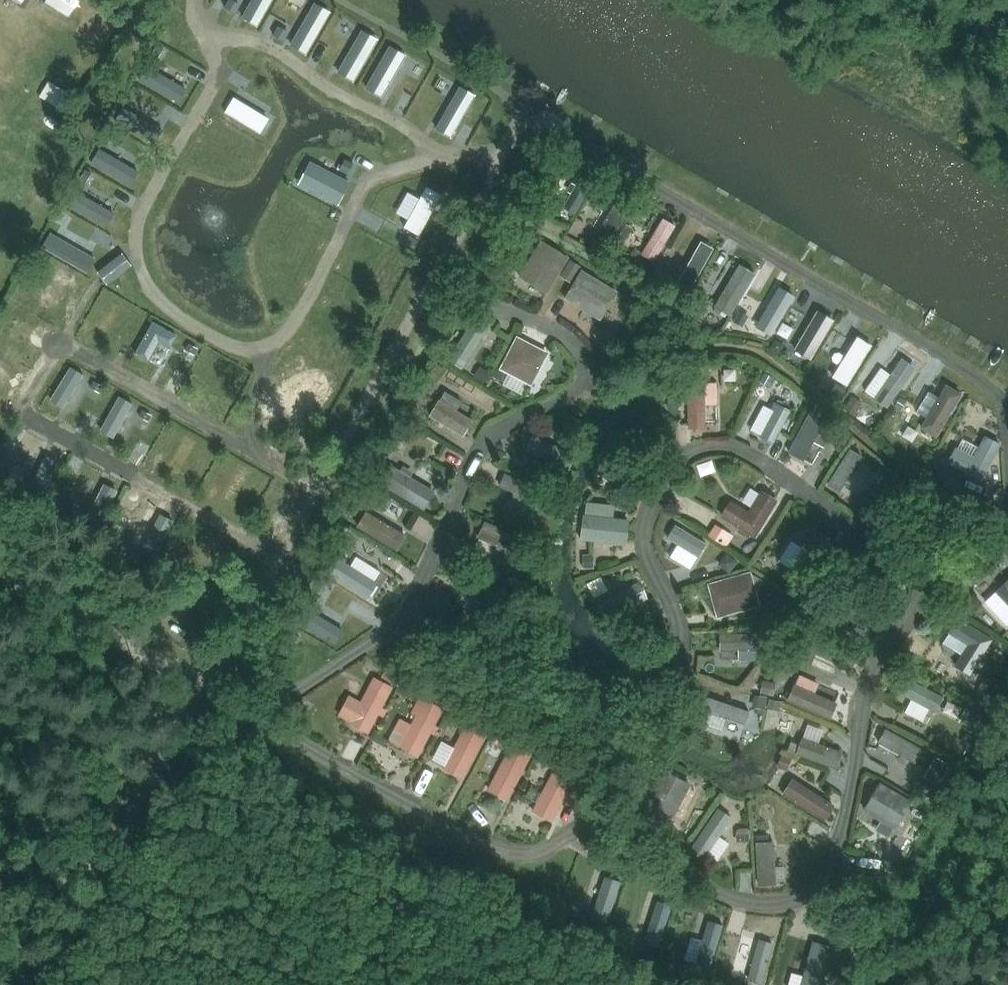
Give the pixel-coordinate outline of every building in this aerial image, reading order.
[(29,16),(51,25),(61,0),(36,0),(29,16)] [(10,144),(19,144),(18,124),(9,125),(10,144)] [(653,234),(668,242),(676,228),(661,220),(653,234)] [(532,285),(546,293),(567,259),(539,242),(524,268),(537,277),(532,285)] [(684,268),(697,278),(714,255),(701,246),(684,268)] [(123,292),(133,272),(89,250),(79,269),(123,292)] [(736,268),(715,317),(735,325),(756,276),(736,268)] [(581,271),(564,299),(584,311),(589,302),(604,311),(615,292),(581,271)] [(780,294),(755,331),(772,342),(797,305),(780,294)] [(392,316),(400,323),(411,311),(403,304),(392,316)] [(473,326),(448,366),(465,377),(491,337),(473,326)] [(150,337),(139,361),(162,372),(173,347),(150,337)] [(516,339),(501,368),(530,383),(545,355),(516,339)] [(862,345),(845,371),(860,381),(877,355),(862,345)] [(895,414),(918,379),(903,369),(880,404),(895,414)] [(862,399),(873,408),(893,384),(882,375),(862,399)] [(948,393),(931,423),(948,432),(965,403),(948,393)] [(457,415),(462,406),(443,396),(430,421),(466,440),(474,424),(457,415)] [(119,452),(137,414),(121,406),(103,445),(119,452)] [(762,411),(750,439),(775,450),(788,422),(762,411)] [(991,451),(976,443),(965,464),(947,454),(939,470),(972,487),(991,451)] [(814,477),(826,454),(812,447),(804,462),(795,457),(790,465),(814,477)] [(827,487),(837,499),(862,476),(851,465),(827,487)] [(390,473),(380,495),(428,516),(438,494),(390,473)] [(753,536),(774,501),(760,492),(747,513),(729,503),(721,517),(753,536)] [(583,514),(579,539),(623,545),(627,520),(583,514)] [(400,556),(407,540),(366,520),(358,536),(400,556)] [(728,557),(737,546),(718,531),(709,543),(728,557)] [(329,582),(366,607),(384,581),(358,564),(351,574),(340,567),(329,582)] [(733,595),(737,612),(759,605),(749,572),(707,584),(712,601),(733,595)] [(505,592),(471,578),(461,602),(494,617),(505,592)] [(995,592),(1007,605),(1007,580),(995,592)] [(596,581),(584,586),(594,606),(606,601),(596,581)] [(313,616),(302,634),(341,658),(352,641),(313,616)] [(991,640),(957,618),(947,633),(967,645),(954,665),(969,674),(991,640)] [(726,678),(765,671),(759,641),(720,649),(726,678)] [(372,680),(349,724),(366,733),(389,689),(372,680)] [(834,728),(839,713),(817,706),(821,694),(799,686),(790,713),(834,728)] [(923,734),(934,708),(901,695),(894,712),(910,719),(907,727),(923,734)] [(422,702),(399,746),(417,755),(440,711),(422,702)] [(703,729),(744,739),(748,722),(707,712),(703,729)] [(466,725),(443,769),(461,778),(484,734),(466,725)] [(797,765),(838,781),(844,764),(822,756),(827,743),(808,736),(797,765)] [(511,746),(488,790),(506,800),(529,755),(511,746)] [(646,803),(671,816),(688,784),(662,771),(646,803)] [(579,790),(551,776),(532,813),(549,822),(563,796),(573,802),(579,790)] [(878,784),(863,809),(894,827),(909,802),(878,784)] [(784,809),(823,828),(832,811),(793,792),(784,809)] [(731,855),(728,853),(738,831),(718,821),(698,863),(722,874),(731,855)] [(757,895),(779,896),(781,855),(758,854),(757,895)] [(697,916),(685,957),(710,965),(723,923),(697,916)]
